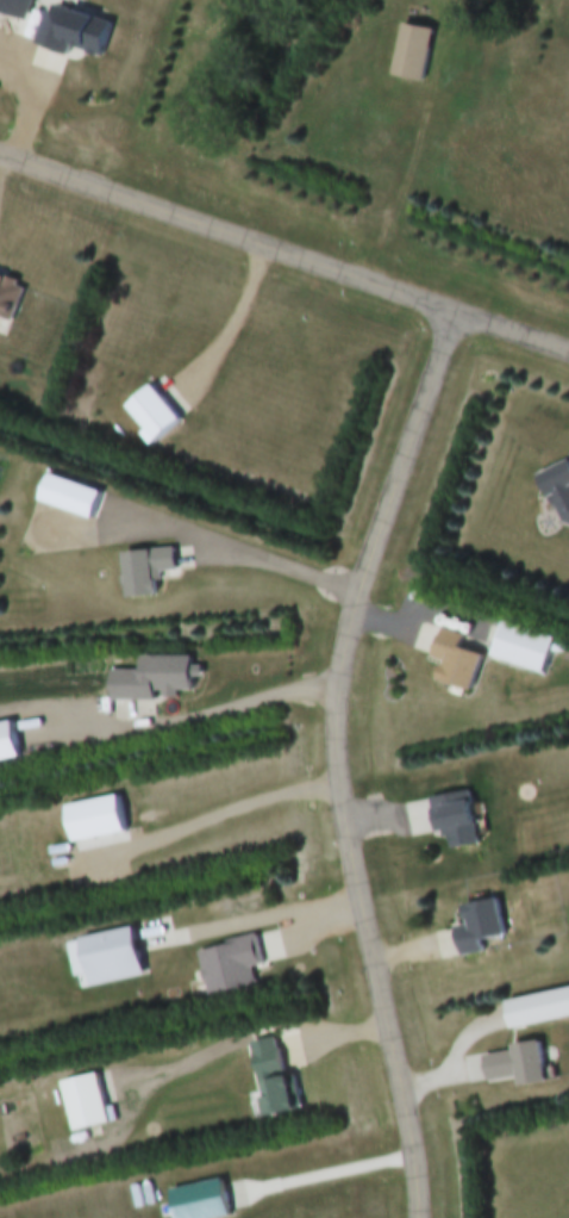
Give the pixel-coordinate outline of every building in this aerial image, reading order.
[(18,19),(23,0),(0,0),(0,13),(18,19)] [(113,24),(48,6),(36,46),(67,55),(69,48),(104,57),(113,24)] [(424,84),(435,32),(403,26),(392,77),(424,84)] [(24,288),(0,279),(0,323),(10,326),(24,288)] [(127,410),(147,432),(141,437),(151,448),(182,421),(152,388),(127,410)] [(540,476),(560,525),(568,528),(568,464),(540,476)] [(102,493),(47,477),(39,505),(94,521),(102,493)] [(128,601),(161,598),(158,575),(176,574),(174,550),(123,555),(128,601)] [(545,677),(556,640),(503,624),(492,660),(545,677)] [(463,638),(441,630),(431,659),(444,664),(437,682),(471,694),(483,658),(459,650),(463,638)] [(111,702),(179,703),(179,694),(192,694),(192,659),(141,659),(141,673),(112,673),(111,702)] [(20,760),(14,724),(0,726),(0,764),(20,760)] [(433,801),(439,839),(451,838),(453,851),(479,848),(471,795),(433,801)] [(126,836),(119,798),(66,808),(73,846),(126,836)] [(461,959),(486,955),(484,943),(504,940),(498,903),(464,908),(468,929),(457,930),(461,959)] [(81,941),(89,989),(145,979),(136,931),(81,941)] [(263,968),(257,940),(197,953),(208,999),(256,988),(252,970),(263,968)] [(499,1002),(504,1031),(568,1020),(568,990),(499,1002)] [(255,1118),(288,1114),(283,1076),(275,1077),(270,1040),(246,1043),(255,1118)] [(541,1084),(536,1043),(503,1047),(504,1053),(477,1056),(480,1084),(511,1081),(512,1088),(541,1084)] [(72,1135),(109,1127),(99,1077),(63,1085),(72,1135)] [(167,1217),(226,1217),(220,1181),(163,1191),(167,1217)]
